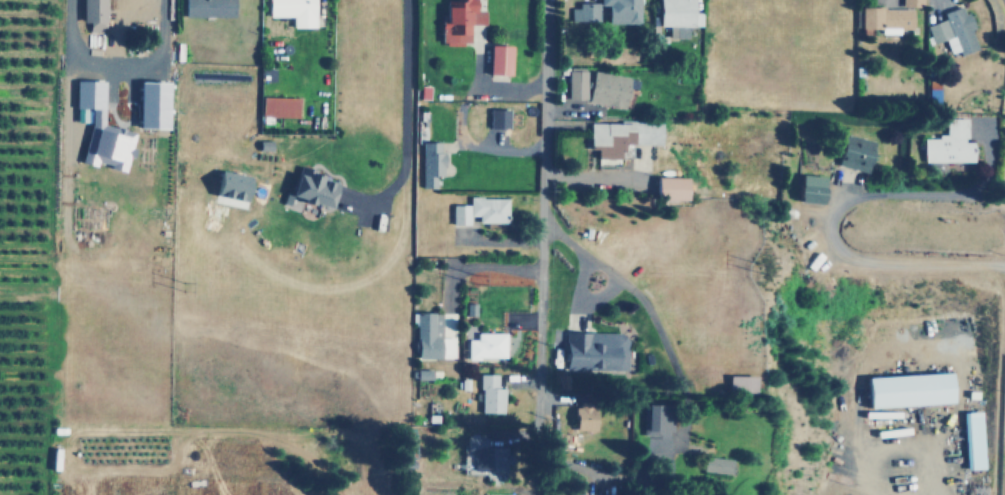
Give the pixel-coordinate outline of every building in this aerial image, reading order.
[(87,29),(104,29),(103,0),(80,0),(81,21),(87,21),(87,29)] [(183,17),(232,16),(231,0),(182,0),(183,17)] [(313,26),(313,0),(266,0),(266,16),(291,16),(291,26),(313,26)] [(482,24),(482,9),(472,9),(472,0),(453,0),(453,5),(442,5),(442,21),(438,21),(438,44),(467,44),(467,24),(482,24)] [(599,4),(606,5),(606,22),(638,23),(639,0),(599,0),(599,4)] [(686,37),(686,25),(700,25),(701,12),(693,12),(693,0),(659,0),(658,25),(668,26),(667,37),(686,37)] [(598,4),(571,3),(571,20),(598,21),(598,4)] [(926,24),(932,43),(945,38),(950,52),(958,50),(959,54),(977,48),(963,5),(942,11),(945,18),(926,24)] [(859,7),(859,34),(871,34),(871,28),(880,28),(880,33),(899,33),(899,28),(911,28),(911,7),(859,7)] [(509,45),(487,44),(487,74),(508,74),(509,45)] [(585,99),(586,70),(568,69),(567,99),(585,99)] [(586,101),(622,108),(628,77),(593,69),(586,101)] [(101,127),(102,80),(73,80),(72,108),(77,108),(77,121),(88,121),(87,129),(88,129),(88,150),(80,150),(79,163),(93,163),(93,166),(127,167),(128,127),(101,127)] [(165,81),(136,81),(135,127),(164,128),(165,81)] [(296,116),(296,97),(260,96),(259,116),(296,116)] [(507,109),(488,108),(487,127),(506,128),(507,109)] [(922,161),(972,161),(972,141),(965,141),(965,117),(945,117),(945,136),(922,136),(922,161)] [(594,158),(619,158),(620,143),(631,143),(631,123),(587,122),(587,148),(595,149),(594,158)] [(656,131),(656,125),(642,125),(641,122),(636,122),(636,135),(645,135),(645,144),(659,143),(659,130),(656,131)] [(873,140),(843,132),(835,163),(865,171),(873,140)] [(434,187),(434,175),(440,175),(441,141),(420,141),(419,187),(434,187)] [(210,194),(244,202),(248,186),(245,185),(247,177),(216,169),(210,194)] [(334,181),(301,171),(300,175),(291,172),(282,203),(287,204),(289,198),(326,209),(334,181)] [(821,202),(822,175),(798,174),(796,201),(821,202)] [(682,199),(683,177),(654,176),(653,199),(682,199)] [(477,222),(506,222),(506,197),(468,197),(468,204),(451,204),(450,224),(468,224),(468,215),(477,215),(477,222)] [(413,358),(453,358),(453,337),(440,337),(441,312),(414,312),(413,358)] [(623,369),(623,332),(563,331),(562,369),(623,369)] [(504,333),(475,332),(475,339),(467,339),(466,357),(504,357),(504,333)] [(429,379),(429,369),(414,369),(414,379),(429,379)] [(864,376),(865,407),(950,403),(949,372),(864,376)] [(497,374),(479,373),(478,412),(502,412),(503,388),(496,387),(497,374)] [(753,392),(752,375),(726,376),(727,393),(753,392)] [(643,435),(659,435),(659,431),(667,431),(667,404),(644,404),(643,435)] [(573,431),(593,430),(592,406),(572,407),(573,431)] [(981,411),(963,412),(965,469),(983,468),(981,411)] [(462,467),(486,468),(486,457),(495,457),(496,447),(484,446),(485,437),(464,436),(462,467)] [(728,472),(729,457),(702,456),(701,471),(728,472)]
